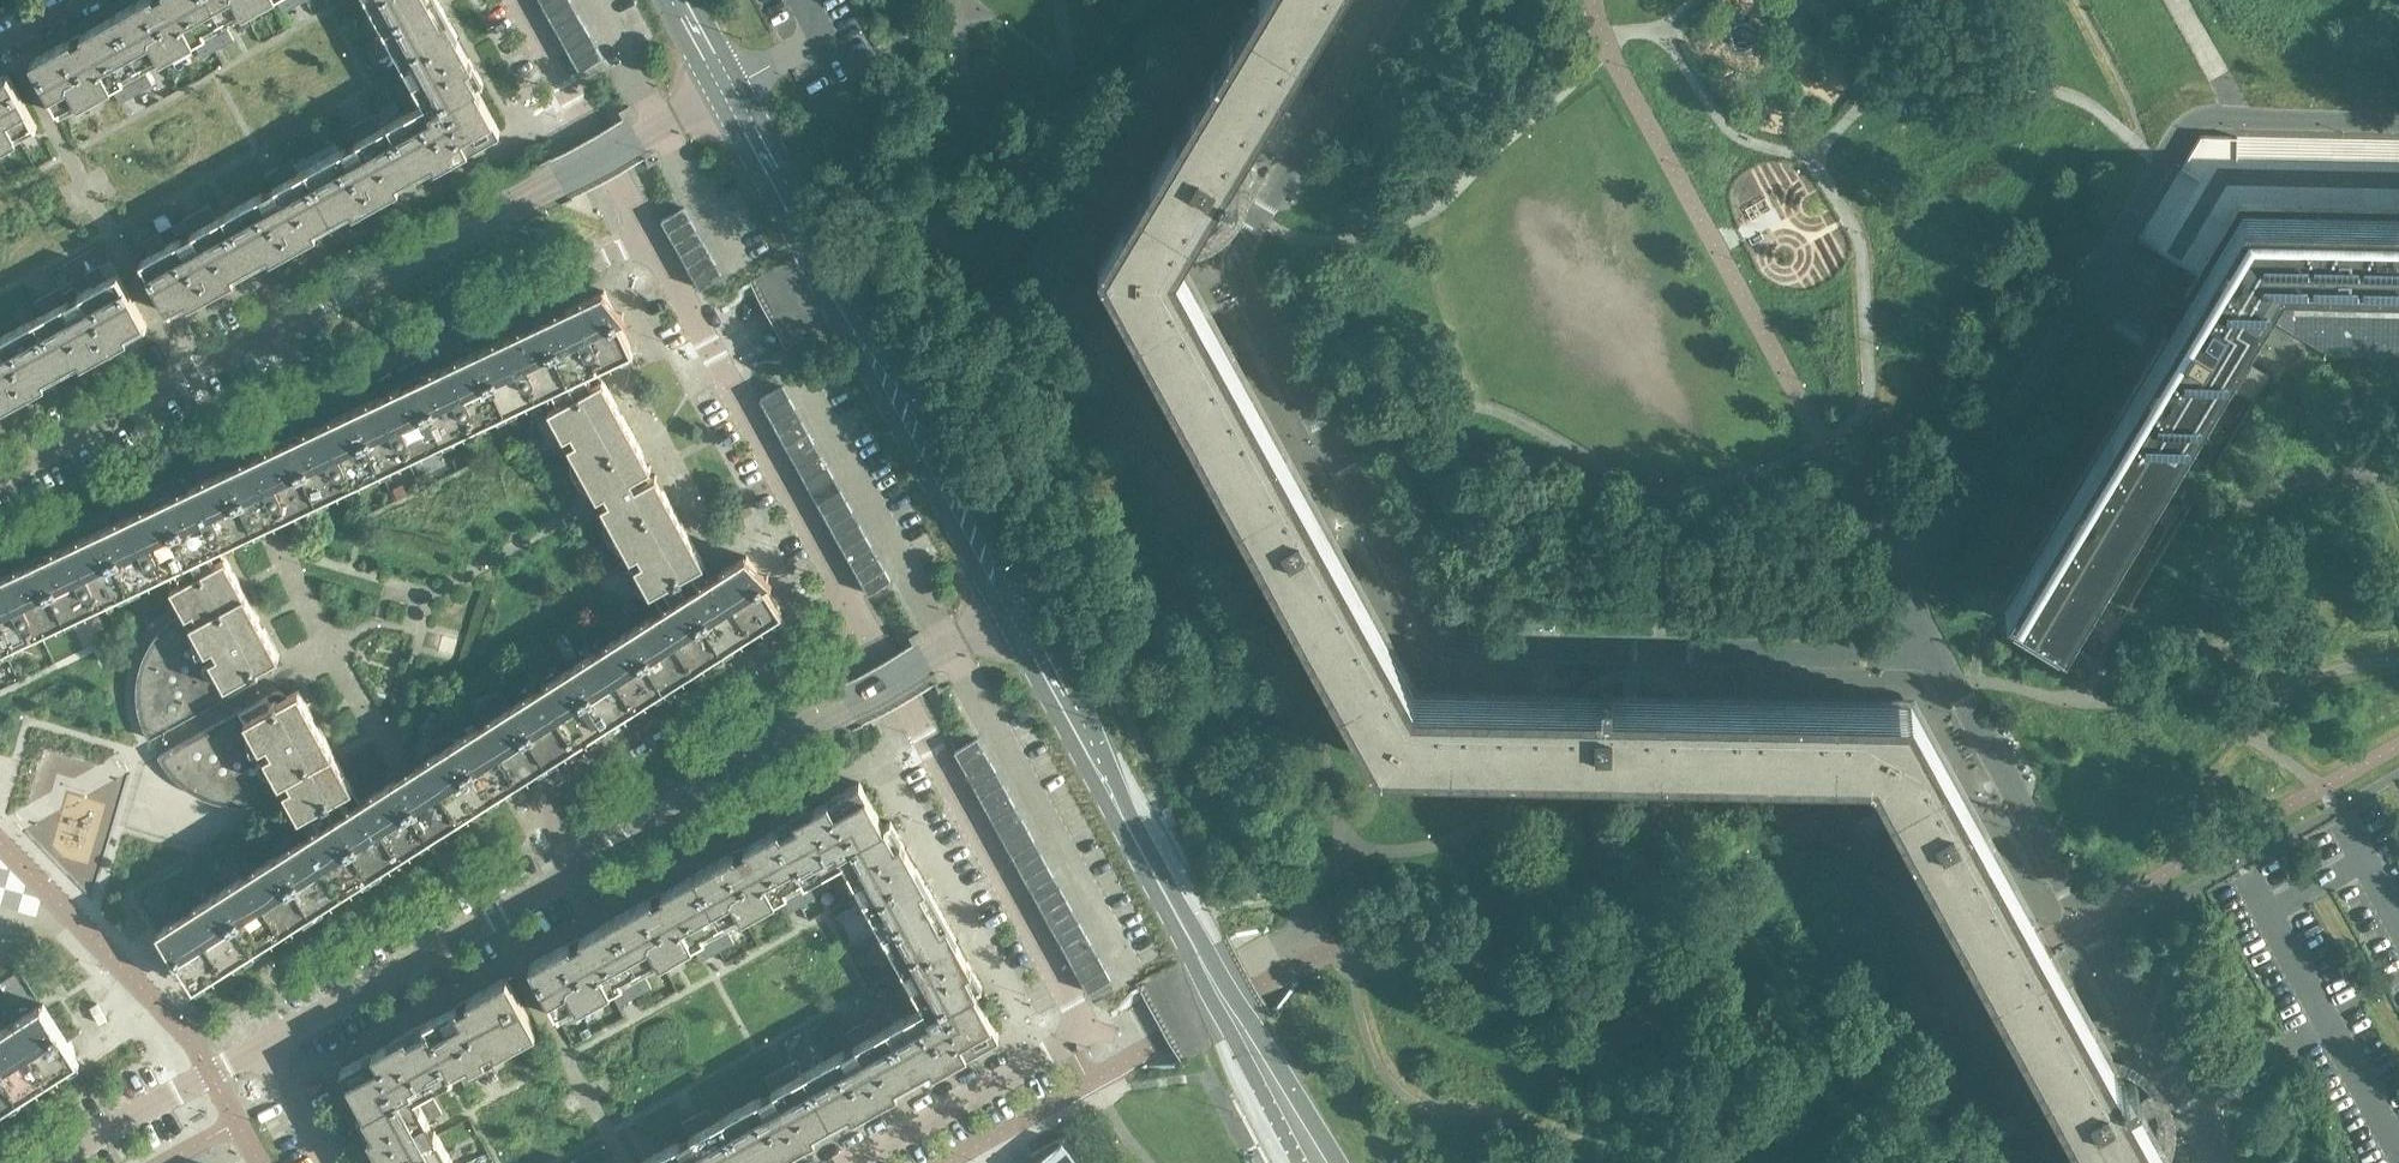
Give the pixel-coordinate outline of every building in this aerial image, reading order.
[(213,0),(140,0),(115,14),(144,67),(193,40),(202,57),(235,39),(225,22),(213,0)] [(225,22),(266,0),(213,0),(225,22)] [(285,11),(305,0),(279,0),(285,11)] [(438,0),(368,0),(385,30),(438,0)] [(484,83),(438,0),(385,30),(406,69),(410,67),(415,77),(398,86),(412,110),(425,103),(430,113),(477,87),(484,83)] [(572,1),(571,0),(546,0),(543,2),(549,14),(572,1)] [(2160,1156),(2132,1106),(2133,1105),(2126,1092),(2139,1085),(2134,1077),(2122,1084),(2119,1079),(2119,1080),(2118,1079),(2118,1080),(2108,1062),(2114,1059),(2071,982),(2065,985),(2058,972),(2054,975),(2038,946),(2033,937),(2037,935),(2031,922),(2036,919),(1914,698),(1689,694),(1689,701),(1658,700),(1626,699),(1626,698),(1611,697),(1611,683),(1602,683),(1602,697),(1597,697),(1597,698),(1596,698),(1596,699),(1576,698),(1576,692),(1419,689),(1183,263),(1177,267),(1175,264),(1175,261),(1189,240),(1213,199),(1214,199),(1215,199),(1222,187),(1235,194),(1240,186),(1227,179),(1230,174),(1228,173),(1291,69),(1292,70),(1316,31),(1315,31),(1333,0),(1258,0),(1155,169),(1134,206),(1113,239),(1100,260),(1376,760),(1657,765),(1872,769),(1981,966),(1986,974),(1992,986),(2002,1004),(2090,1162),(2164,1162),(2160,1156)] [(555,25),(578,13),(572,1),(549,14),(555,25)] [(562,37),(584,24),(578,13),(555,25),(562,37)] [(144,67),(115,14),(81,33),(83,36),(73,42),(71,38),(31,60),(60,113),(111,85),(121,102),(153,84),(144,67)] [(568,48),(591,36),(584,24),(562,37),(568,48)] [(574,60),(597,47),(591,36),(568,48),(574,60)] [(581,71),(603,58),(597,47),(574,60),(581,71)] [(38,126),(8,73),(0,77),(0,147),(38,126)] [(418,176),(501,130),(477,87),(430,113),(425,103),(412,110),(389,123),(418,176)] [(418,176),(389,123),(381,127),(374,113),(348,128),(357,145),(347,150),(345,147),(306,168),(335,221),(418,176)] [(2238,157),(2238,136),(2201,135),(2182,166),(2201,178),(2213,157),(2238,157)] [(335,221),(306,168),(299,172),(291,159),(279,166),(265,173),(275,190),(265,196),(263,192),(223,214),(253,267),(335,221)] [(253,267),(223,214),(217,217),(210,204),(184,218),(193,235),(183,241),(181,237),(166,246),(159,232),(144,240),(151,254),(141,260),(170,313),(253,267)] [(2239,204),(2197,274),(2191,284),(2186,292),(2191,295),(2185,305),(2177,300),(2174,299),(2171,298),(2168,298),(2164,298),(2162,298),(2161,299),(2160,301),(2160,303),(2160,305),(2161,308),(2163,310),(2166,313),(2168,315),(2176,320),(2170,330),(2165,327),(2164,329),(2168,332),(2005,602),(2005,603),(2011,607),(2011,608),(2057,636),(2058,635),(2064,639),(2065,638),(2058,634),(2068,617),(2108,642),(2124,616),(2106,606),(2106,607),(2097,622),(2073,608),(2075,605),(2081,608),(2082,607),(2076,603),(2083,593),(2089,596),(2097,582),(2091,578),(2101,562),(2107,565),(2108,563),(2102,560),(2112,543),(2118,547),(2119,545),(2113,541),(2120,531),(2126,534),(2127,533),(2121,529),(2127,519),(2133,522),(2134,520),(2128,517),(2135,506),(2141,510),(2142,508),(2136,504),(2146,488),(2152,491),(2154,488),(2148,485),(2158,468),(2164,472),(2172,458),(2166,454),(2176,437),(2182,441),(2191,427),(2185,423),(2195,407),(2201,410),(2209,396),(2203,392),(2213,376),(2254,401),(2270,374),(2267,372),(2266,372),(2253,364),(2242,380),(2219,366),(2221,363),(2227,367),(2228,365),(2222,361),(2228,351),(2234,355),(2251,328),(2260,312),(2259,311),(2280,278),(2398,280),(2398,207),(2239,204)] [(668,230),(691,217),(684,206),(662,218),(668,230)] [(675,241),(697,229),(691,217),(668,230),(675,241)] [(681,253),(704,240),(697,229),(675,241),(681,253)] [(688,264),(710,252),(704,240),(681,253),(688,264)] [(694,276),(716,263),(710,252),(688,264),(694,276)] [(700,287),(723,275),(722,274),(716,263),(694,276),(700,287)] [(147,325),(131,296),(118,272),(108,278),(100,264),(86,272),(93,286),(78,294),(80,297),(70,303),(61,286),(35,301),(42,314),(36,318),(65,371),(147,325)] [(631,346),(618,317),(626,314),(604,288),(540,318),(545,328),(576,393),(603,378),(596,366),(633,349),(631,346)] [(36,318),(0,337),(0,407),(65,371),(36,318)] [(576,393),(545,328),(540,318),(477,347),(478,350),(507,409),(542,392),(549,408),(576,393)] [(338,353),(330,339),(315,348),(323,362),(338,353)] [(507,409),(478,350),(477,347),(415,377),(416,379),(444,439),(507,409)] [(444,439),(416,379),(415,377),(352,407),(353,409),(381,469),(444,439)] [(645,454),(603,378),(576,393),(549,408),(583,470),(581,471),(580,472),(579,474),(579,475),(579,477),(579,478),(579,479),(581,481),(582,482),(584,484),(586,484),(587,484),(589,484),(590,484),(645,454)] [(767,409),(790,396),(783,385),(761,398),(767,409)] [(773,421),(796,408),(790,396),(767,409),(773,421)] [(381,469),(353,409),(352,407),(283,439),(313,501),(333,492),(366,476),(381,469)] [(780,432),(802,420),(796,408),(773,421),(780,432)] [(786,444),(809,431),(802,420),(780,432),(786,444)] [(793,455),(815,442),(809,431),(786,444),(793,455)] [(264,524),(313,501),(283,439),(235,463),(163,496),(168,507),(199,570),(225,556),(220,545),(264,524)] [(799,466),(822,454),(815,442),(793,455),(799,466)] [(663,486),(657,476),(656,474),(636,485),(634,481),(632,477),(652,466),(645,454),(590,484),(597,496),(605,492),(607,495),(610,499),(602,504),(608,516),(663,486)] [(805,478),(828,465),(822,454),(799,466),(805,478)] [(812,490),(834,477),(828,465),(805,478),(812,490)] [(818,501),(841,488),(834,477),(812,490),(818,501)] [(705,562),(663,486),(608,516),(607,517),(606,518),(605,520),(605,522),(605,523),(605,524),(605,525),(606,526),(607,528),(608,529),(609,530),(612,531),(614,531),(616,530),(650,592),(651,591),(678,577),(704,562),(705,562)] [(824,513),(847,500),(841,488),(818,501),(824,513)] [(199,570),(168,507),(163,496),(100,526),(101,528),(130,588),(165,571),(172,585),(199,570)] [(831,524),(853,511),(847,500),(824,513),(831,524)] [(837,536),(860,523),(853,511),(831,524),(837,536)] [(844,547),(866,534),(860,523),(837,536),(844,547)] [(130,588),(101,528),(100,526),(37,556),(38,558),(66,618),(130,588)] [(850,558),(873,546),(866,534),(844,547),(850,558)] [(856,570),(879,557),(873,546),(850,558),(856,570)] [(782,610),(764,581),(771,576),(746,553),(712,574),(704,562),(678,577),(723,648),(782,610)] [(38,558),(37,556),(0,574),(0,639),(4,647),(66,618),(38,558)] [(280,654),(225,556),(199,570),(172,585),(171,585),(185,611),(181,614),(176,617),(172,620),(168,623),(164,627),(159,632),(154,638),(151,643),(149,647),(146,652),(144,657),(142,662),(141,667),(139,674),(138,679),(137,687),(137,695),(138,700),(139,708),(140,716),(142,721),(143,723),(146,730),(148,735),(149,737),(264,674),(266,672),(267,671),(268,670),(269,668),(269,666),(269,665),(269,664),(268,662),(268,661),(280,654)] [(863,581),(885,569),(879,557),(856,570),(863,581)] [(869,593),(892,581),(885,569),(863,581),(869,593)] [(723,648),(678,577),(651,591),(663,609),(655,614),(629,630),(665,685),(723,648)] [(665,685),(629,630),(604,646),(597,651),(596,651),(571,667),(606,723),(665,685)] [(606,723),(571,667),(545,684),(537,689),(512,705),(547,760),(606,723)] [(327,738),(299,689),(287,696),(286,694),(285,693),(284,692),(281,691),(280,690),(278,690),(277,690),(275,691),(159,755),(162,760),(163,762),(165,764),(168,768),(173,774),(176,778),(182,783),(188,788),(193,791),(197,793),(202,796),(207,798),(212,799),(219,801),(222,802),(227,803),(232,803),(237,804),(243,804),(248,803),(253,803),(258,802),(263,800),(268,799),(273,797),(280,794),(285,792),(299,816),(300,816),(326,802),(353,787),(327,738)] [(547,760),(512,705),(486,721),(487,721),(479,726),(453,742),(488,798),(547,760)] [(955,750),(956,750),(961,761),(984,749),(978,738),(978,737),(976,738),(955,750)] [(436,831),(488,798),(453,742),(427,759),(420,764),(419,764),(401,776),(369,796),(362,801),(353,787),(326,802),(371,872),(436,831)] [(984,749),(961,761),(968,773),(990,760),(984,749)] [(990,760),(968,773),(974,784),(997,772),(990,760)] [(997,772),(974,784),(981,795),(1003,783),(997,772)] [(838,850),(884,824),(860,781),(778,826),(807,879),(830,867),(843,860),(838,850)] [(1003,783),(981,795),(987,807),(1009,794),(1003,783)] [(1009,794),(987,807),(993,818),(1016,806),(1009,794)] [(592,813),(585,799),(569,807),(577,821),(592,813)] [(371,872),(326,802),(300,816),(310,833),(277,854),(312,910),(371,872)] [(1016,806),(993,818),(1000,830),(1022,817),(1016,806)] [(1022,817),(1000,830),(1006,841),(1028,829),(1022,817)] [(937,903),(891,820),(884,824),(838,850),(843,860),(830,867),(843,891),(860,882),(865,892),(862,894),(884,933),(937,903)] [(817,896),(807,879),(778,826),(744,845),(746,848),(736,854),(734,851),(696,871),(726,925),(775,897),(784,914),(817,896)] [(1028,829),(1006,841),(1012,853),(1035,840),(1028,829)] [(1035,840),(1012,853),(1019,864),(1041,852),(1035,840)] [(1041,852),(1019,864),(1025,876),(1047,863),(1041,852)] [(312,910),(277,854),(251,871),(244,876),(218,892),(254,947),(312,910)] [(1047,863),(1025,876),(1032,888),(1054,875),(1047,863)] [(726,925),(696,871),(662,890),(664,894),(654,899),(652,896),(614,917),(643,970),(692,943),(702,960),(735,941),(726,925)] [(1054,875),(1032,888),(1038,899),(1060,886),(1054,875)] [(1060,886),(1038,899),(1044,910),(1067,898),(1060,886)] [(254,947),(218,892),(193,908),(186,913),(185,913),(159,930),(194,985),(254,947)] [(1067,898),(1044,910),(1050,922),(1073,909),(1067,898)] [(983,986),(937,903),(884,933),(905,972),(908,970),(914,980),(898,989),(911,1013),(924,1006),(929,1014),(975,990),(983,986)] [(1073,909),(1050,922),(1057,933),(1079,921),(1073,909)] [(643,970),(614,917),(580,936),(582,939),(572,945),(570,941),(530,963),(559,1017),(610,988),(620,1005),(652,987),(643,970)] [(1079,921),(1057,933),(1063,944),(1086,932),(1079,921)] [(1086,932),(1063,944),(1069,956),(1092,944),(1086,932)] [(1092,944),(1069,956),(1076,967),(1098,955),(1092,944)] [(1098,955),(1076,967),(1082,979),(1105,966),(1098,955)] [(1105,966),(1082,979),(1088,990),(1089,991),(1111,979),(1111,978),(1105,966)] [(40,998),(20,968),(0,982),(0,1007),(1,1009),(0,1009),(0,1026),(40,998)] [(486,1057),(536,1029),(507,976),(467,998),(469,1001),(459,1007),(457,1004),(424,1022),(453,1075),(459,1072),(466,1084),(493,1069),(486,1057)] [(917,1079),(999,1033),(975,990),(929,1014),(924,1006),(911,1013),(888,1026),(917,1079)] [(67,1041),(43,1003),(17,1020),(10,1025),(9,1025),(0,1031),(0,1066),(19,1097),(79,1059),(77,1055),(67,1041)] [(917,1079),(888,1026),(880,1030),(872,1016),(861,1022),(847,1031),(856,1047),(846,1053),(844,1050),(805,1071),(834,1124),(917,1079)] [(453,1075),(424,1022),(341,1068),(365,1111),(408,1087),(413,1097),(430,1088),(453,1075)] [(805,1071),(797,1075),(790,1062),(779,1068),(765,1076),(774,1093),(764,1098),(762,1095),(725,1115),(752,1162),(764,1162),(834,1124),(805,1071)] [(0,1066),(0,1109),(19,1097),(0,1066)] [(435,1129),(432,1131),(426,1121),(443,1112),(430,1088),(413,1097),(408,1087),(365,1111),(358,1115),(364,1127),(384,1162),(454,1162),(435,1129)] [(725,1115),(716,1120),(708,1107),(683,1121),(692,1138),(681,1144),(680,1140),(640,1162),(752,1162),(725,1115)] [(1078,1160),(1064,1135),(1031,1153),(1035,1161),(1032,1162),(1081,1162),(1078,1160)] [(605,1154),(591,1162),(612,1162),(605,1154)]
